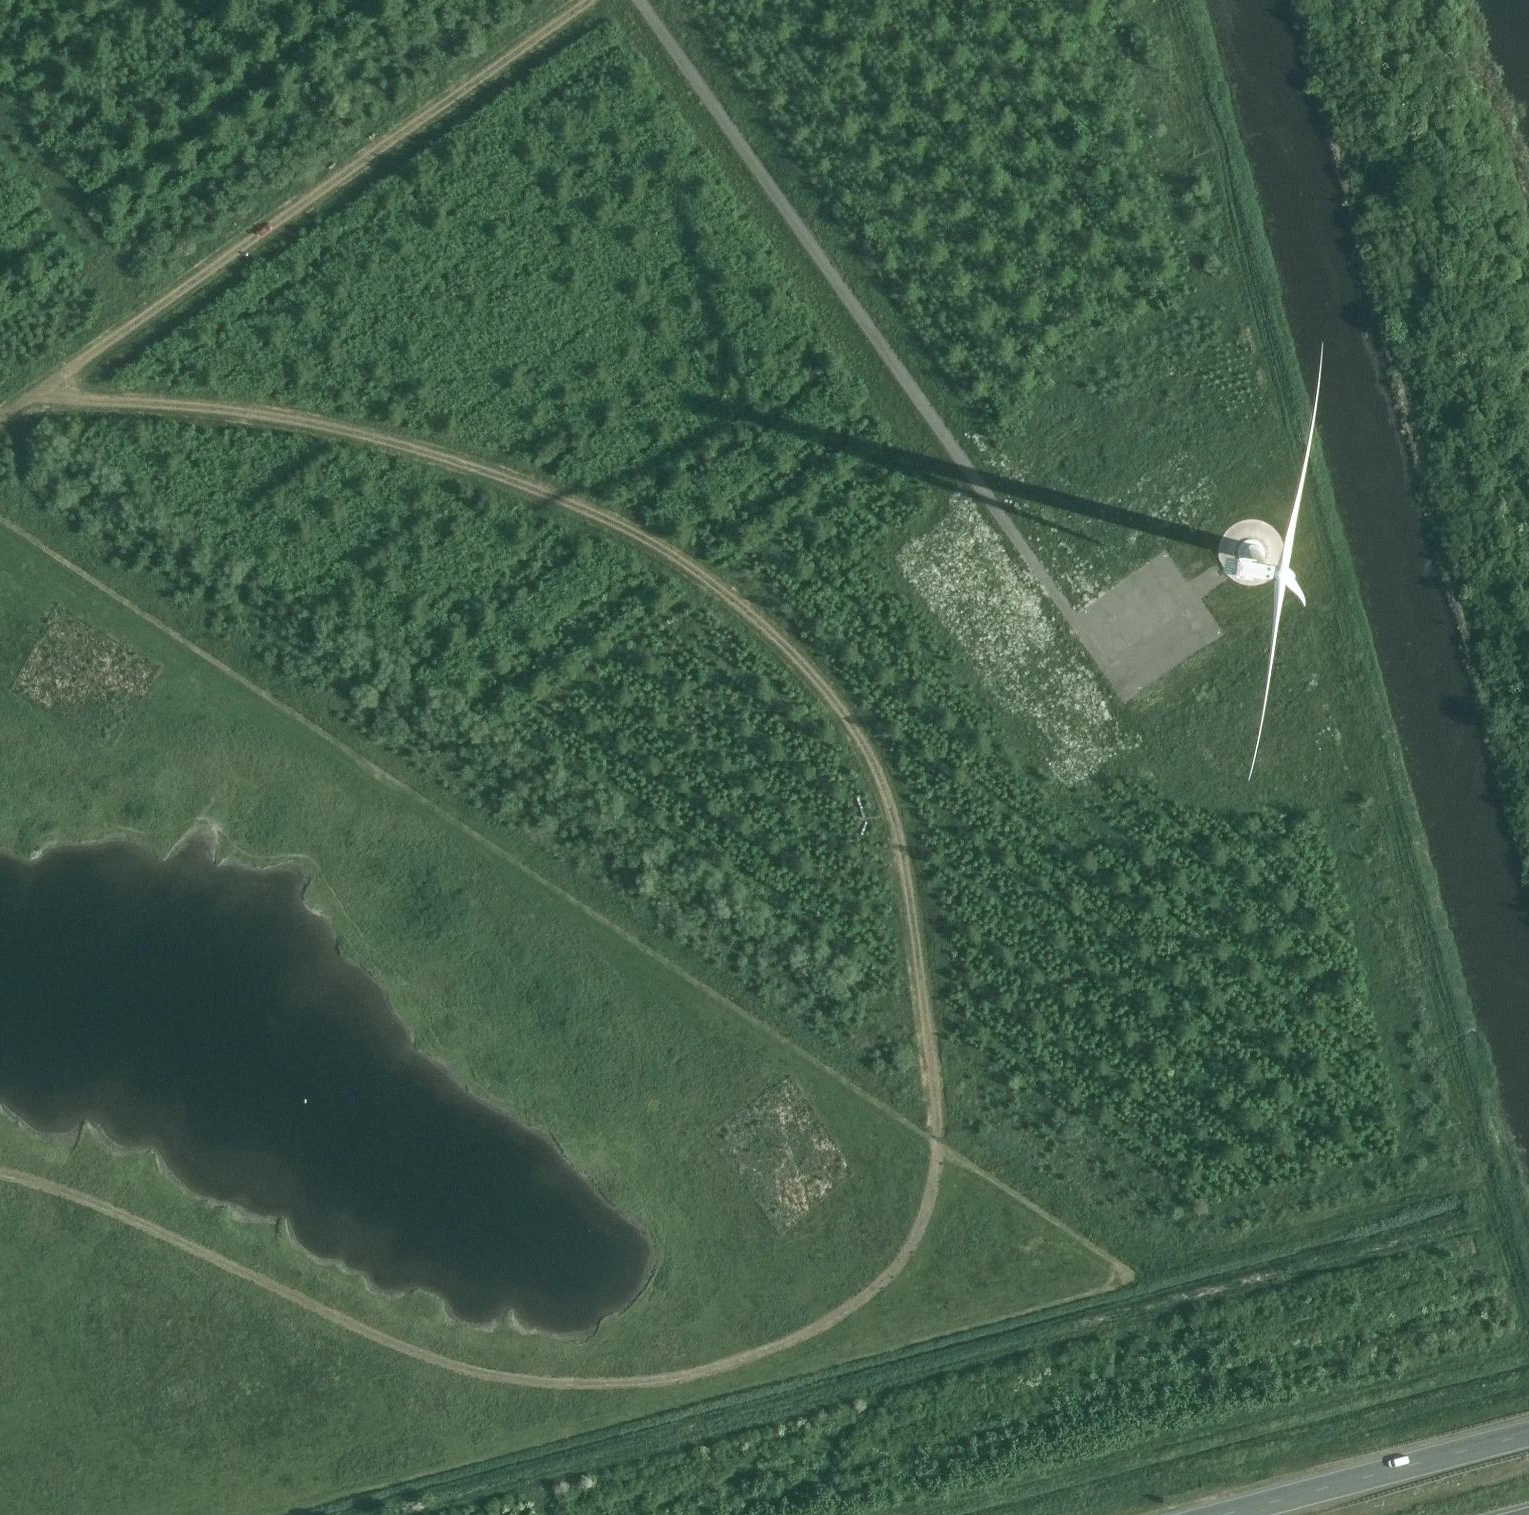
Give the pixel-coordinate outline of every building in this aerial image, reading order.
[(1242,551),(1242,552),(1242,554),(1243,556),(1243,557),(1244,559),(1246,560),(1247,561),(1248,561),(1250,562),(1252,562),(1253,562),(1255,561),(1256,561),(1258,560),(1259,559),(1260,557),(1261,556),(1261,554),(1261,552),(1261,551),(1261,549),(1260,548),(1259,546),(1258,545),(1256,544),(1255,543),(1253,543),(1252,543),(1250,543),(1248,543),(1247,544),(1246,545),(1244,546),(1243,548),(1243,549),(1242,551)]
